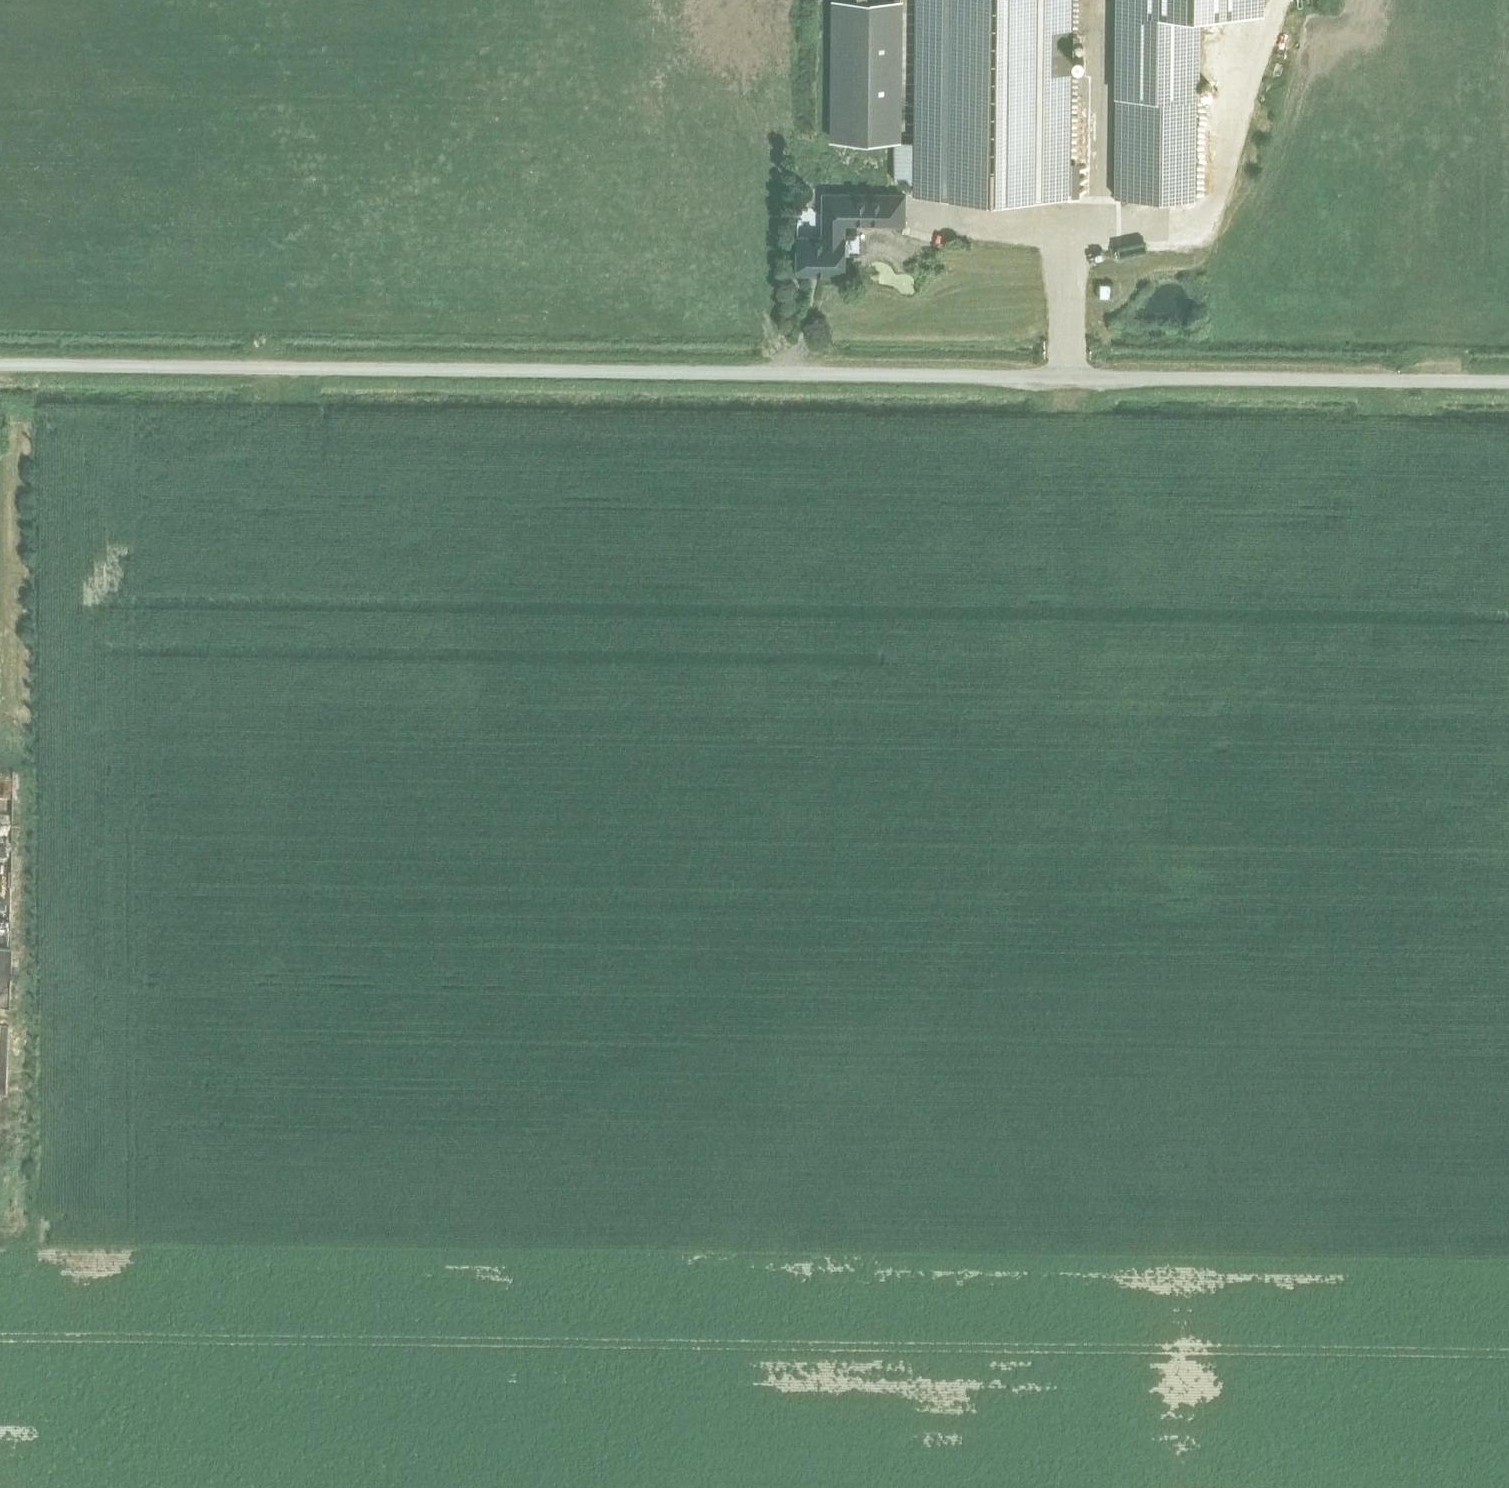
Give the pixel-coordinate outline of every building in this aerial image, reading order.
[(896,140),(899,140),(900,0),(834,0),(833,139),(896,140)] [(917,194),(1068,195),(1070,0),(919,0),(917,140),(899,140),(896,140),(896,180),(917,181),(917,194)] [(1116,196),(1196,197),(1199,10),(1262,12),(1262,0),(1118,0),(1116,196)] [(827,274),(845,274),(845,236),(844,236),(844,222),(904,222),(905,194),(824,193),(824,235),(798,235),(798,269),(827,270),(827,274)] [(1105,280),(1105,294),(1116,294),(1116,280),(1105,280)] [(14,792),(0,793),(0,811),(15,810),(14,792)]
